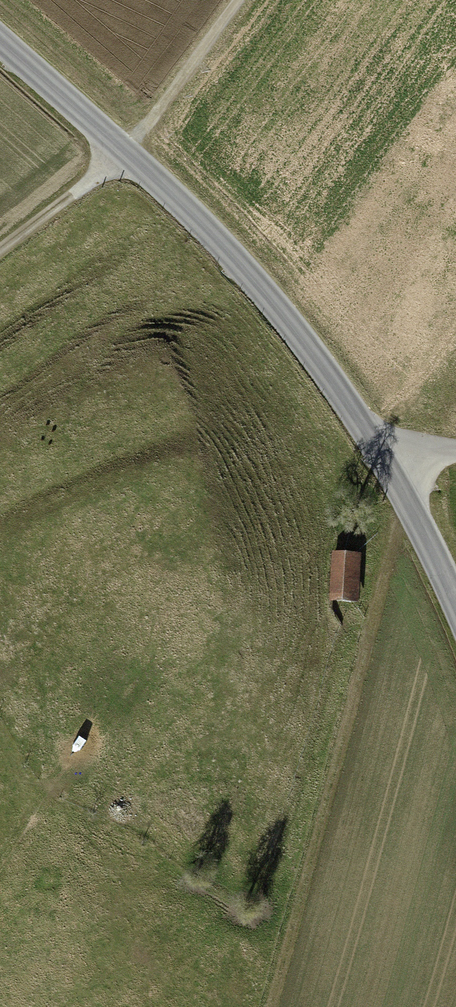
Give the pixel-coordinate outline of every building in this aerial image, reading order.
[(355,554),(334,553),(331,598),(352,599),(355,554)]
